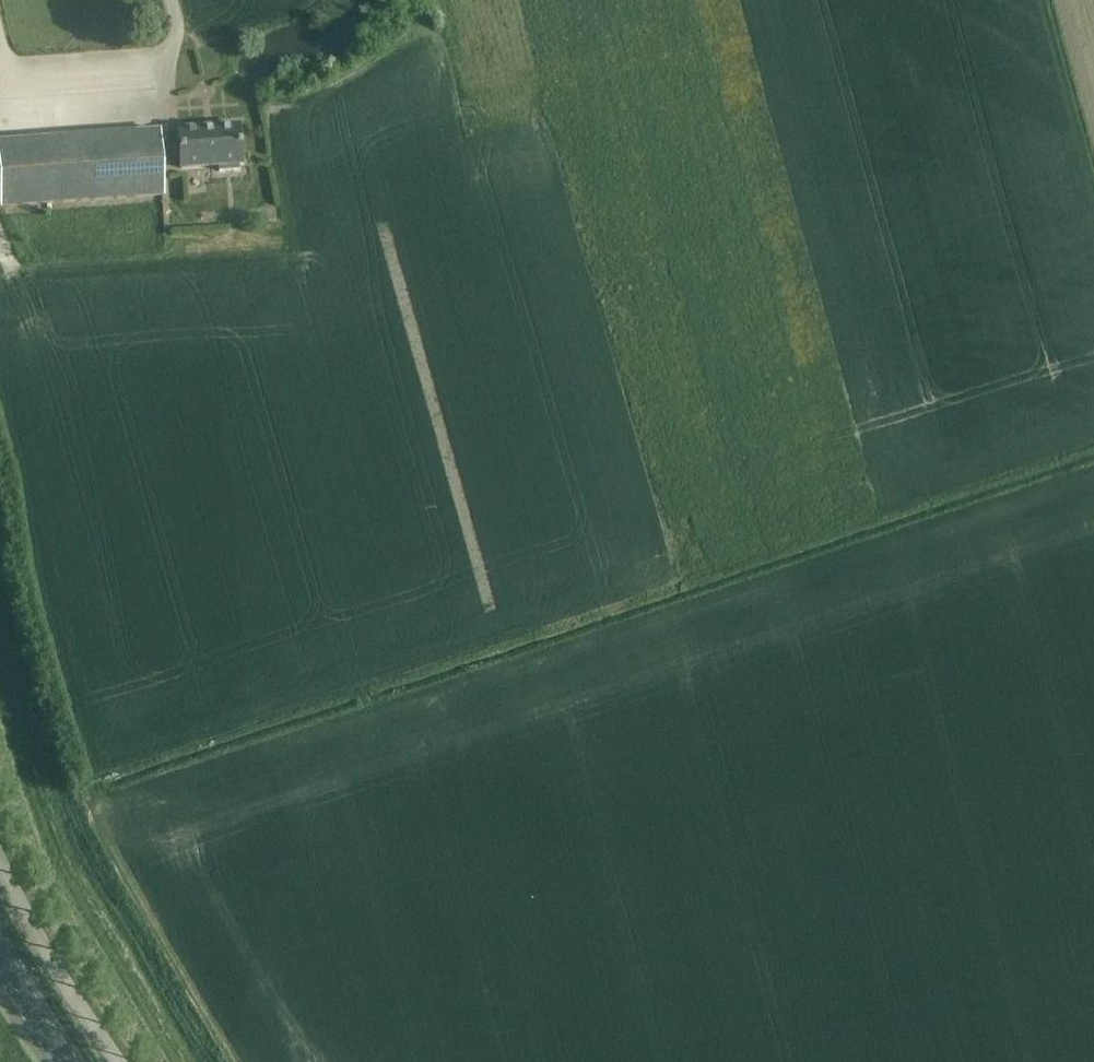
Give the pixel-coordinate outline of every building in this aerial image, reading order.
[(238,125),(177,129),(180,168),(218,166),(218,172),(239,171),(238,164),(241,164),(238,125)] [(157,131),(0,142),(0,189),(1,206),(162,195),(157,131)]
